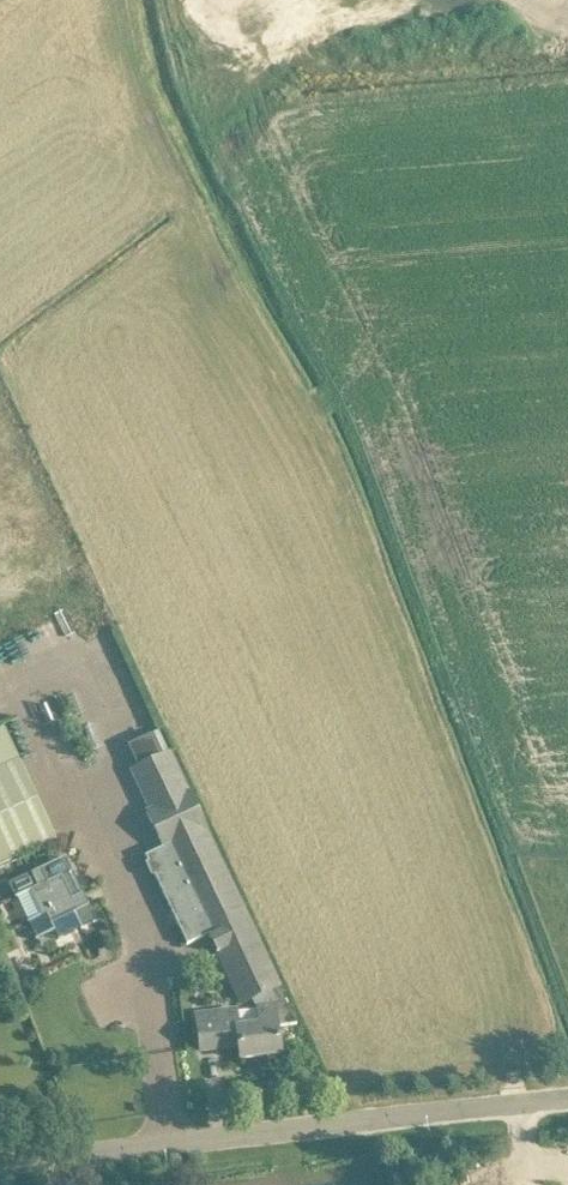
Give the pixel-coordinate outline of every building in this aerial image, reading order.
[(188,793),(169,753),(132,770),(151,810),(147,812),(163,848),(145,856),(146,857),(187,944),(187,945),(204,938),(202,932),(207,930),(210,936),(210,937),(217,954),(218,953),(242,1004),(252,999),(257,1008),(260,1008),(260,1009),(235,1012),(235,1011),(197,1015),(201,1051),(239,1046),(241,1059),(280,1055),(276,1027),(297,1025),(205,829),(207,829),(189,792),(188,793)] [(18,759),(0,768),(0,867),(56,840),(18,759)] [(82,928),(95,922),(88,907),(89,906),(89,905),(86,906),(81,896),(84,895),(72,870),(72,871),(66,858),(42,869),(31,874),(9,885),(16,899),(18,898),(30,922),(29,922),(30,923),(28,928),(33,937),(37,939),(54,931),(54,932),(55,931),(58,939),(81,929),(82,928)]
